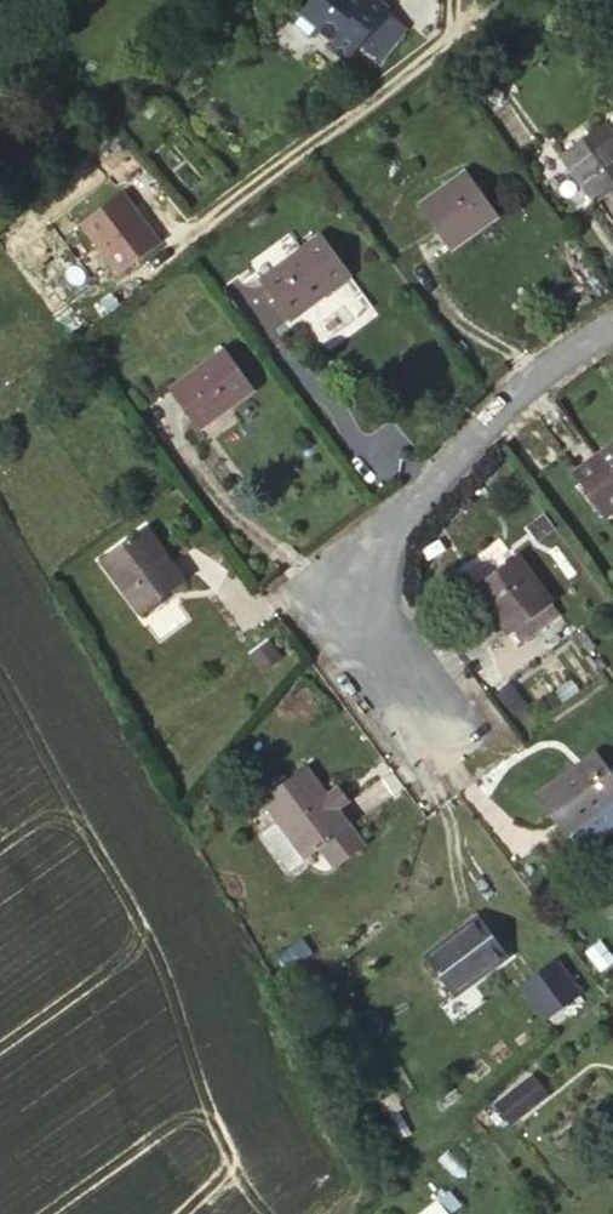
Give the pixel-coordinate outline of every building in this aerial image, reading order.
[(292,16),(313,34),(320,25),(335,36),(329,43),(346,57),(361,39),(386,8),(390,3),(386,0),(305,0),(292,16)] [(405,24),(386,8),(361,39),(380,54),(405,24)] [(610,121),(567,152),(599,197),(612,187),(612,124),(610,121)] [(504,213),(473,171),(424,208),(455,249),(504,213)] [(126,282),(168,245),(121,191),(79,229),(126,282)] [(352,272),(325,235),(264,278),(293,316),(352,272)] [(252,387),(225,351),(172,391),(200,427),(252,387)] [(589,486),(612,519),(612,469),(589,486)] [(188,582),(147,529),(105,561),(146,614),(188,582)] [(568,618),(532,571),(490,602),(526,651),(532,646),(568,618)] [(578,627),(532,571),(568,618),(532,646),(541,658),(578,627)] [(610,766),(552,811),(580,849),(612,824),(612,770),(610,766)] [(350,823),(339,808),(318,779),(275,811),(292,834),(318,871),(337,857),(361,839),(350,823)] [(354,798),(339,808),(350,823),(363,813),(354,798)] [(318,871),(292,834),(279,844),(305,881),(318,871)] [(376,858),(361,839),(337,857),(351,876),(376,858)] [(519,961),(491,923),(435,965),(464,1003),(519,961)] [(558,961),(521,991),(551,1028),(588,997),(558,961)] [(563,1095),(550,1078),(514,1107),(527,1123),(563,1095)] [(451,1205),(460,1213),(467,1213),(477,1205),(465,1192),(451,1205)] [(451,1205),(441,1213),(460,1213),(451,1205)]
